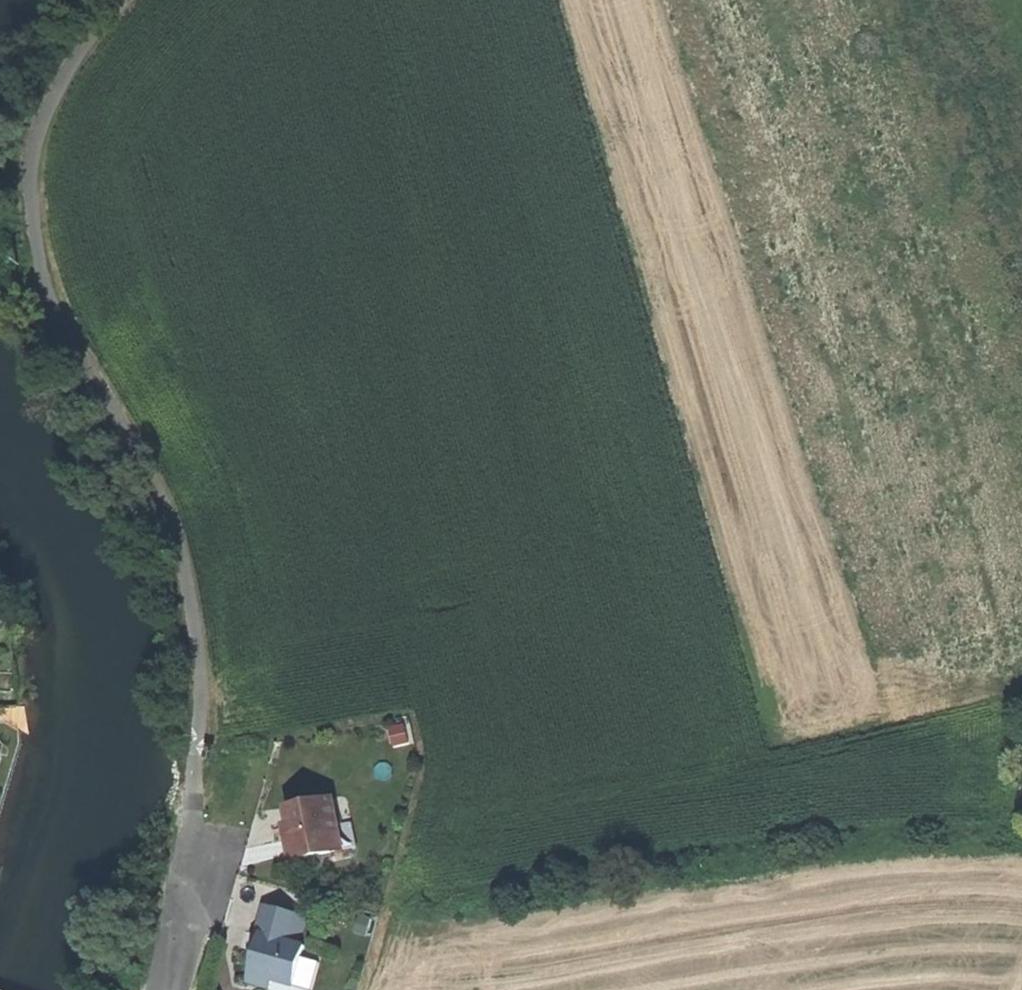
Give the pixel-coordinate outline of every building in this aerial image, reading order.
[(292,860),(342,850),(337,827),(332,800),(288,808),(292,826),(285,827),(286,832),(292,860)] [(349,824),(337,827),(342,850),(354,848),(349,824)] [(273,982),(293,987),(301,959),(305,947),(298,945),(306,917),(264,906),(256,935),(260,936),(258,944),(247,982),(271,989),(273,982)] [(301,959),(293,987),(303,989),(311,989),(319,964),(301,959)] [(293,987),(273,982),(271,989),(303,989),(293,987)]
